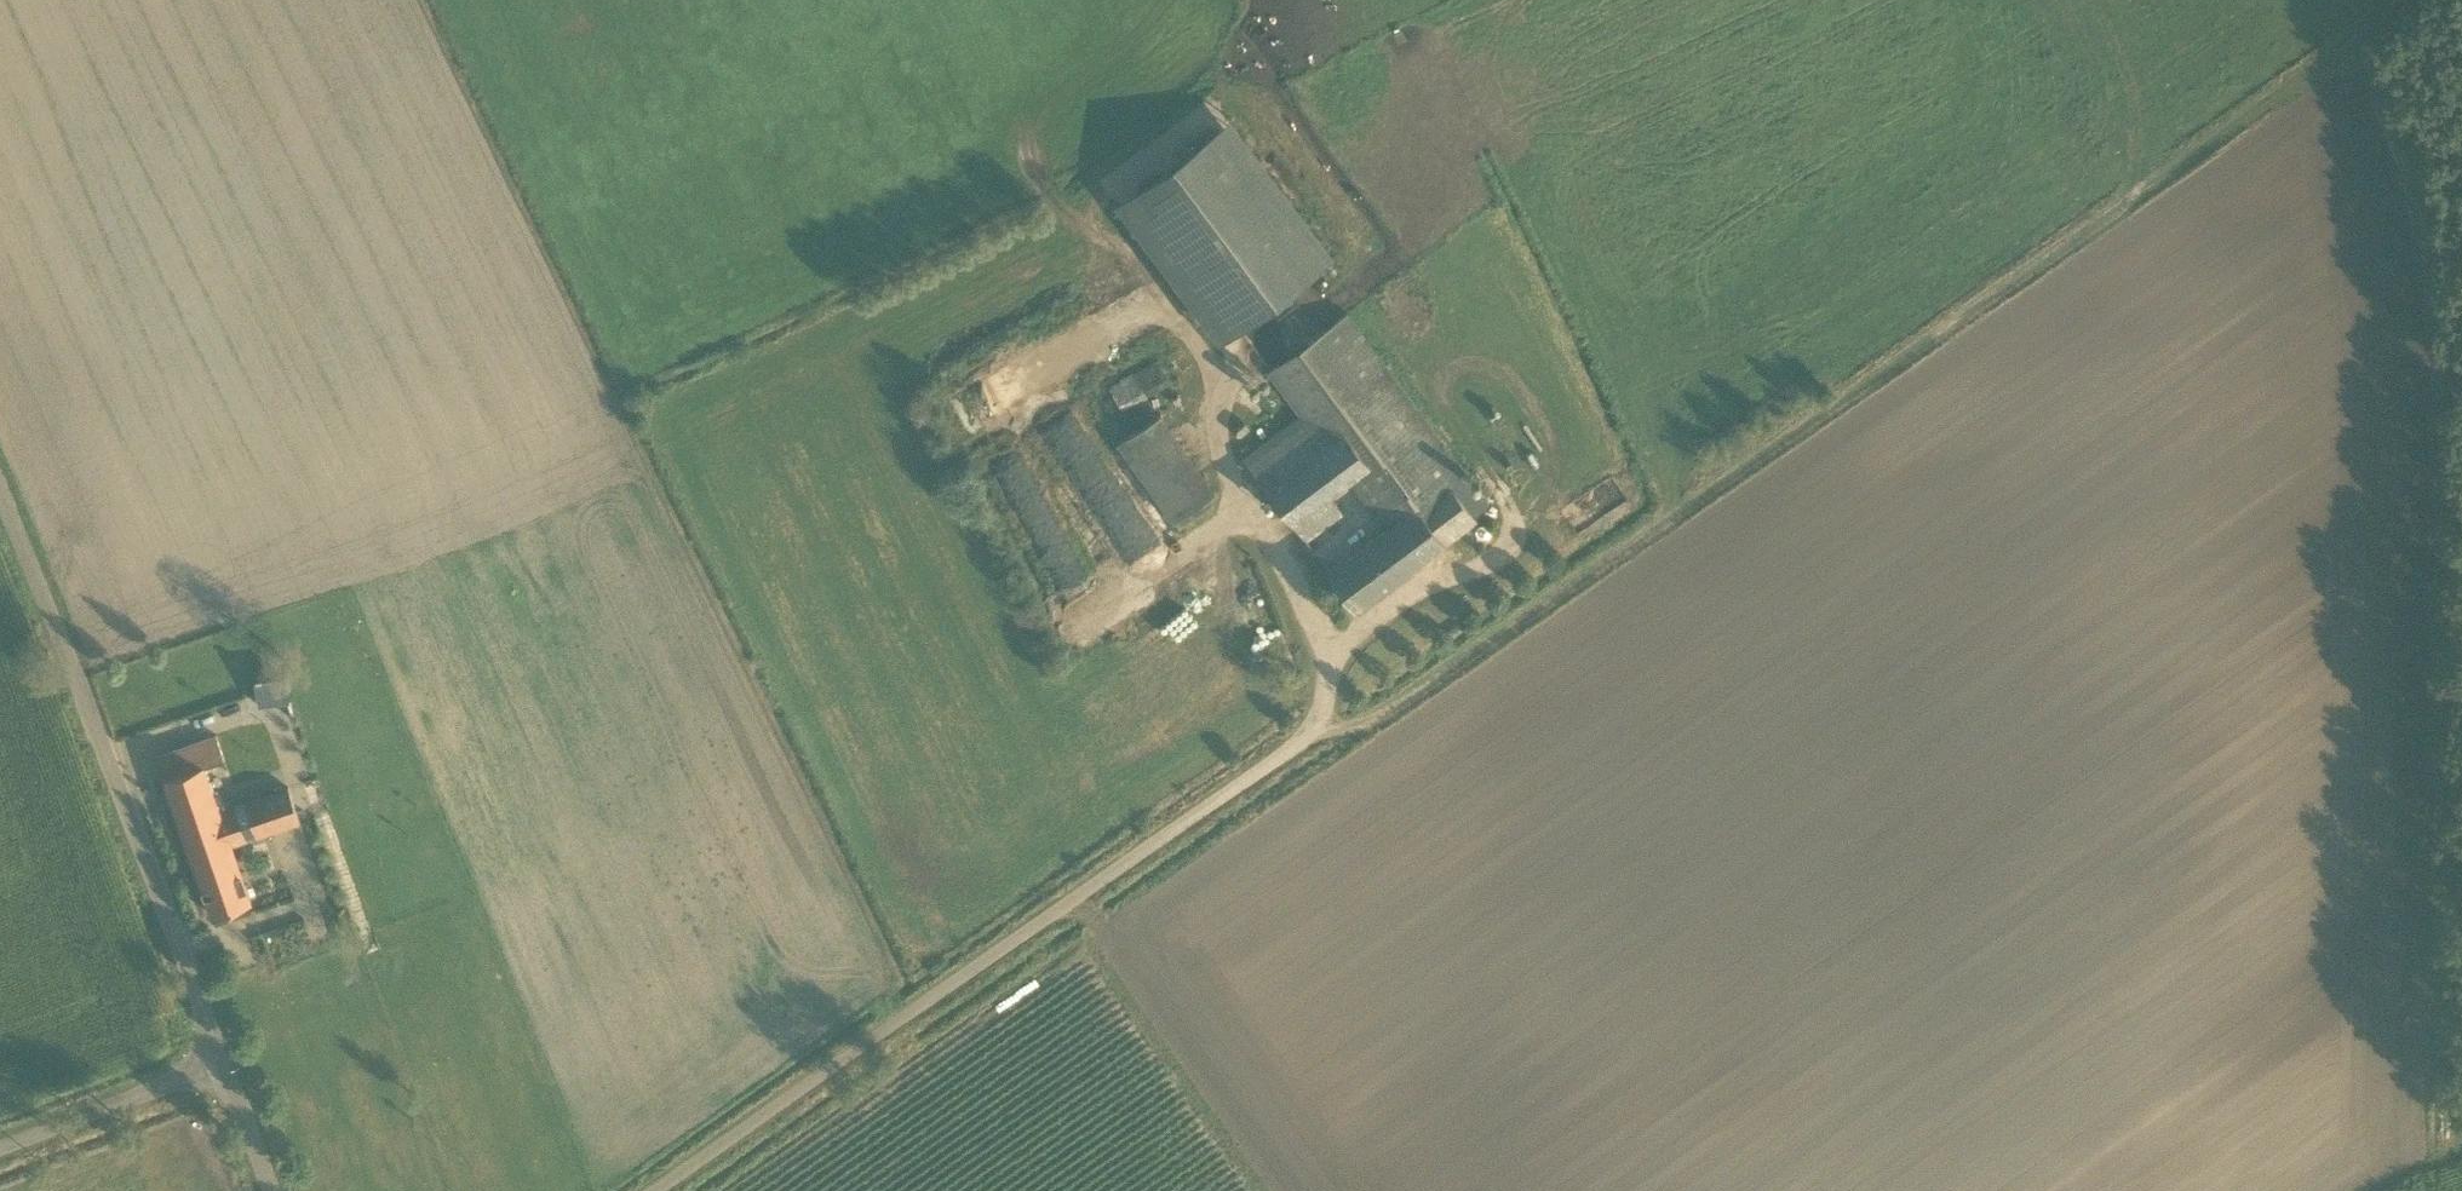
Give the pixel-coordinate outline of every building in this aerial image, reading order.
[(1233,348),(1339,265),(1235,130),(1130,204),(1233,348)] [(1490,502),(1348,312),(1269,372),(1301,414),(1244,457),(1315,552),(1317,550),(1308,538),(1342,513),(1330,495),(1352,479),(1386,527),(1328,571),(1357,610),(1446,543),(1477,520),(1474,515),(1490,502)] [(1158,362),(1105,379),(1114,405),(1166,388),(1158,362)] [(1217,492),(1161,413),(1119,443),(1174,522),(1217,492)] [(214,733),(196,740),(203,761),(221,755),(214,733)] [(285,784),(218,807),(203,761),(163,776),(212,914),(250,901),(231,844),(297,821),(285,784)]
